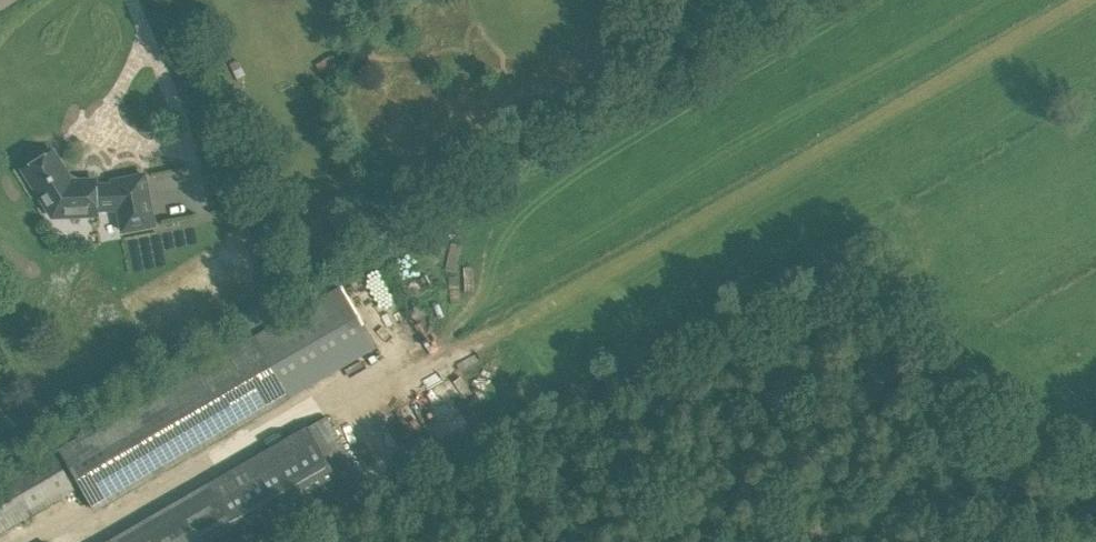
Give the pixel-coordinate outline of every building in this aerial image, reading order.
[(322,74),(338,64),(332,56),(316,65),(322,74)] [(69,177),(54,154),(56,153),(55,151),(47,156),(46,154),(36,157),(29,164),(30,167),(22,172),(23,173),(24,172),(47,209),(65,208),(70,217),(96,216),(96,210),(118,210),(123,232),(154,226),(144,175),(113,182),(114,185),(95,186),(95,180),(77,181),(76,180),(77,180),(76,180),(75,180),(71,178),(71,177),(70,177),(69,177)] [(275,296),(240,316),(249,331),(284,311),(275,296)] [(95,510),(289,398),(253,337),(60,449),(95,510)] [(109,541),(286,541),(369,494),(325,418),(115,539),(109,541)] [(41,508),(73,490),(52,453),(41,459),(0,483),(0,532),(41,508)]
